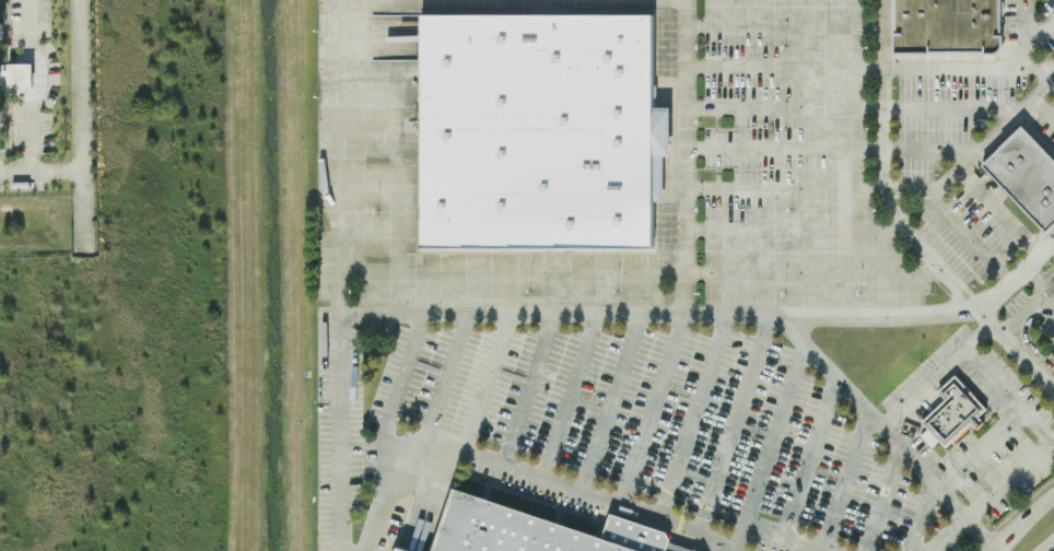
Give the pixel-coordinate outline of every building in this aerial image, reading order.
[(889,54),(987,55),(992,52),(994,50),(997,47),(996,0),(889,0),(889,54)] [(418,15),(651,17),(648,251),(415,249),(418,15)] [(6,87),(31,87),(31,63),(7,63),(6,87)] [(1014,127),(1053,169),(1053,217),(1040,231),(974,164),(1014,127)] [(944,439),(977,409),(952,382),(942,391),(949,398),(925,421),(944,439)] [(930,448),(938,441),(927,429),(919,436),(930,448)] [(690,550),(422,550),(444,488),(596,539),(604,514),(659,534),(665,543),(690,550)]
